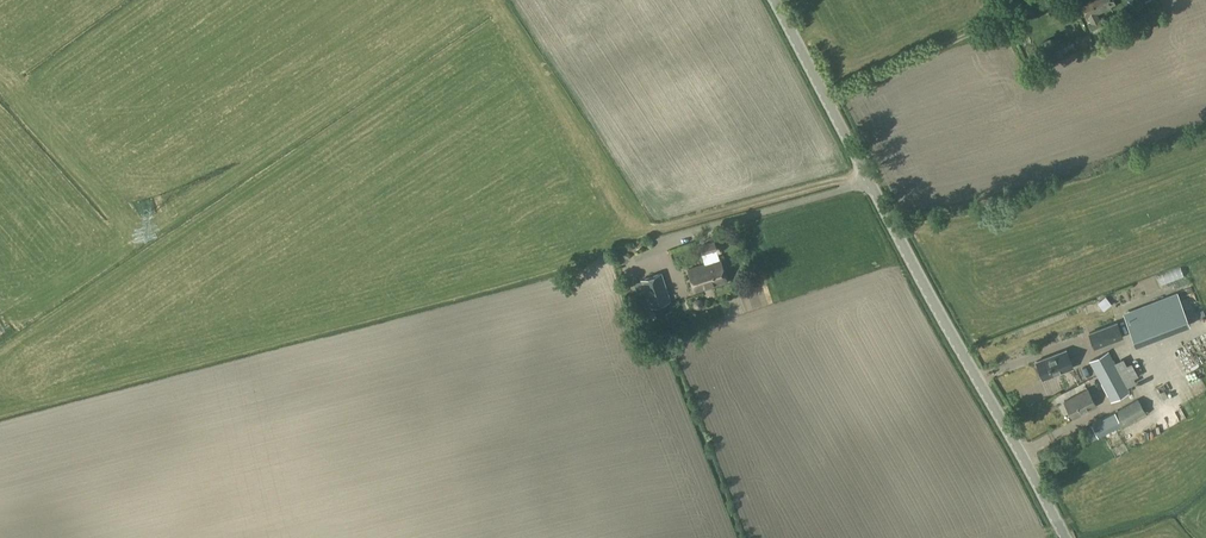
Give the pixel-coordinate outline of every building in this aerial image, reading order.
[(1102,25),(1098,14),(1116,5),(1114,0),(1081,0),(1079,1),(1093,30),(1102,25)] [(1078,38),(1082,47),(1094,41),(1090,33),(1078,38)] [(719,259),(716,250),(717,250),(714,242),(700,246),(703,254),(702,255),(705,264),(688,269),(696,292),(727,281),(720,259),(719,259)] [(613,260),(622,257),(620,247),(611,250),(613,260)] [(650,307),(670,300),(661,273),(634,283),(641,308),(650,305),(650,307)] [(1100,297),(1089,304),(1096,314),(1107,307),(1100,297)] [(1136,346),(1189,325),(1179,299),(1125,319),(1136,346)] [(693,320),(705,320),(705,309),(693,309),(693,320)] [(1094,348),(1105,344),(1121,337),(1115,323),(1088,333),(1094,348)] [(1043,379),(1073,368),(1066,350),(1036,362),(1043,379)] [(1111,402),(1131,392),(1108,351),(1089,361),(1111,402)] [(1180,356),(1173,359),(1177,366),(1183,363),(1180,356)] [(1073,418),(1097,406),(1088,389),(1064,402),(1073,418)] [(1123,427),(1147,414),(1138,399),(1091,424),(1098,438),(1121,425),(1123,427)] [(1150,431),(1134,437),(1137,445),(1153,438),(1150,431)]
